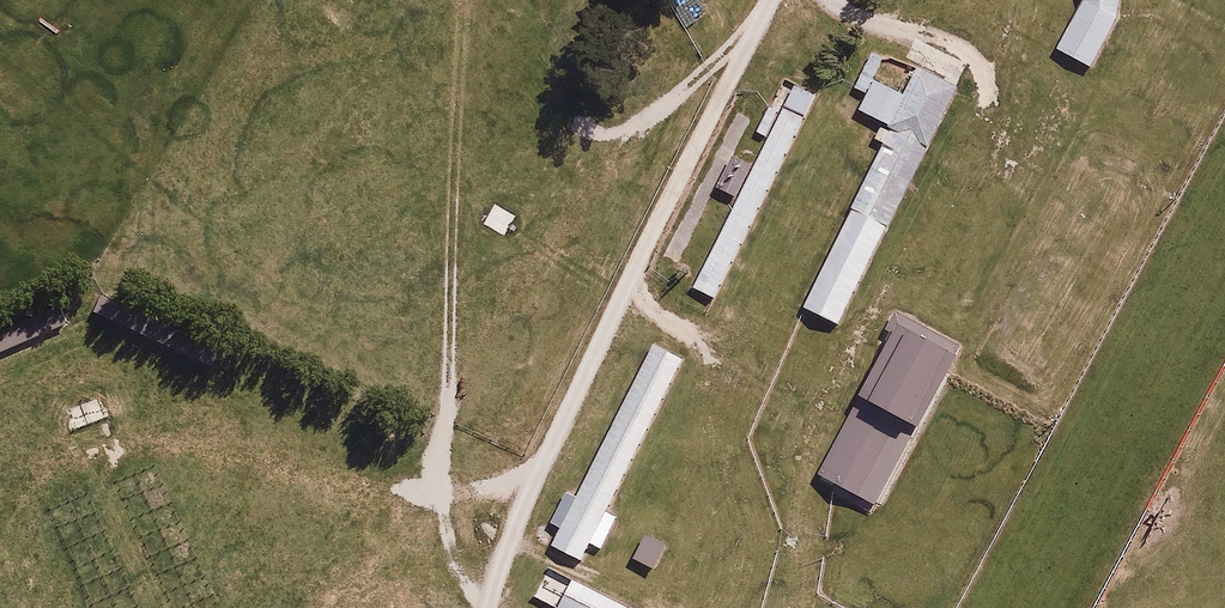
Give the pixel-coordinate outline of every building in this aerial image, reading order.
[(1074,10),(1049,58),(1083,75),(1108,26),(1109,1),(1109,0),(1071,0),(1074,10)] [(949,102),(909,82),(794,311),(834,331),(949,102)] [(803,111),(779,99),(683,292),(706,304),(803,111)] [(100,292),(92,309),(220,367),(227,350),(100,292)] [(60,328),(51,307),(0,328),(0,354),(60,328)] [(951,357),(889,326),(808,483),(870,514),(951,357)] [(671,364),(644,351),(546,555),(573,568),(671,364)] [(76,429),(108,416),(99,393),(67,405),(76,429)] [(557,581),(543,607),(609,607),(557,581)]
